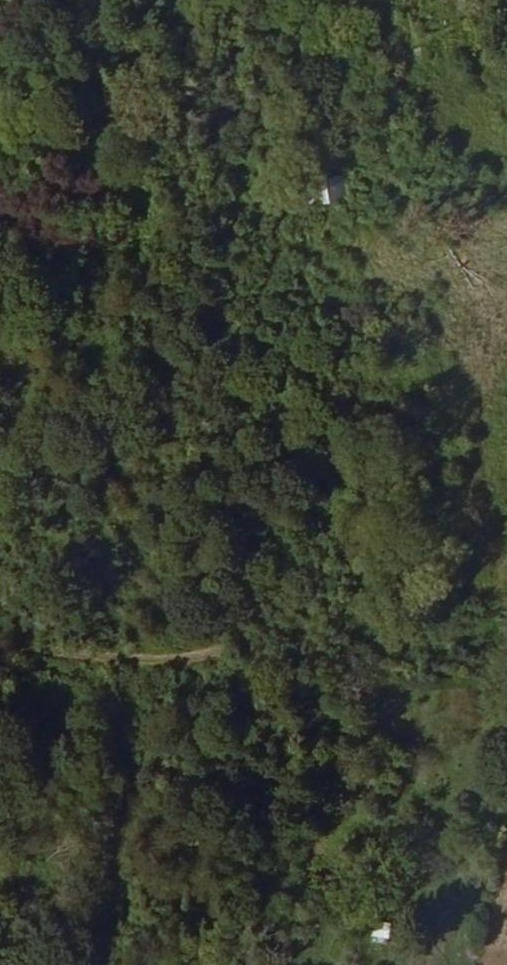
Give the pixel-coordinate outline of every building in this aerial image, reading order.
[(311,208),(345,205),(344,180),(309,182),(311,208)] [(373,935),(389,937),(392,922),(375,919),(373,935)]
